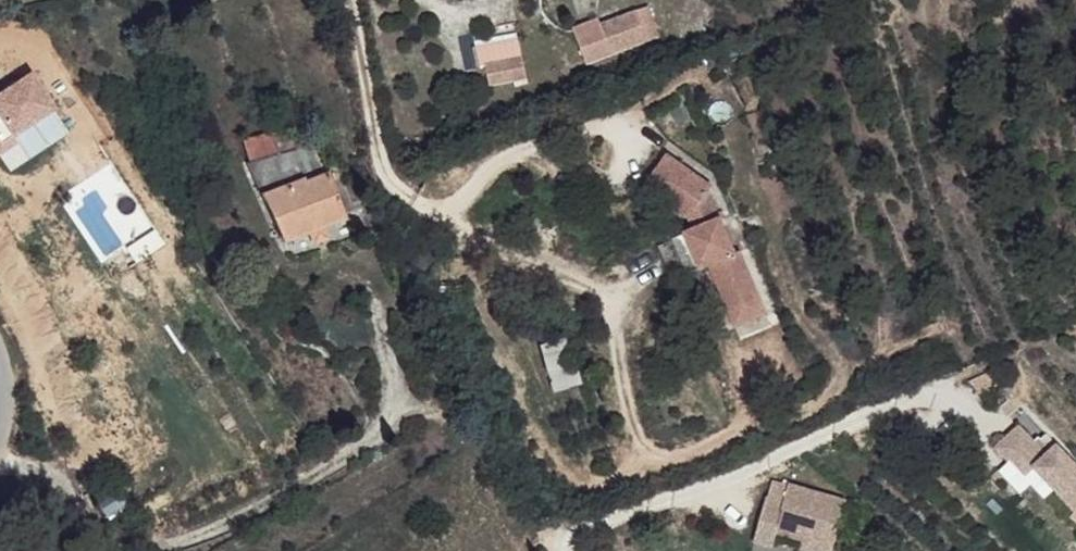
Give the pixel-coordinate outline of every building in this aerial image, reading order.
[(619,25),(580,40),(591,70),(630,55),(619,25)] [(489,72),(462,80),(468,100),(495,92),(489,72)] [(56,115),(33,76),(0,95),(0,147),(56,115)] [(252,167),(249,168),(262,200),(297,192),(331,179),(312,141),(297,147),(291,130),(272,136),(280,156),(252,167)] [(244,147),(252,167),(280,156),(272,136),(244,147)] [(648,172),(627,206),(674,235),(681,247),(645,266),(662,299),(698,282),(719,324),(750,308),(727,265),(721,268),(691,209),(694,201),(648,172)] [(262,200),(284,247),(310,237),(324,231),(348,222),(331,179),(297,192),(262,200)] [(324,231),(310,237),(315,251),(330,245),(324,231)] [(750,308),(719,324),(726,339),(758,324),(750,308)] [(539,344),(548,394),(577,388),(568,339),(539,344)] [(976,370),(965,382),(983,399),(994,387),(976,370)] [(1018,423),(994,448),(1009,462),(1011,459),(1027,474),(1035,467),(1075,506),(1075,463),(1057,444),(1048,454),(1018,423)] [(785,479),(767,542),(785,548),(791,530),(815,536),(847,544),(858,499),(785,479)] [(813,546),(834,550),(845,550),(847,544),(815,536),(813,546)]
